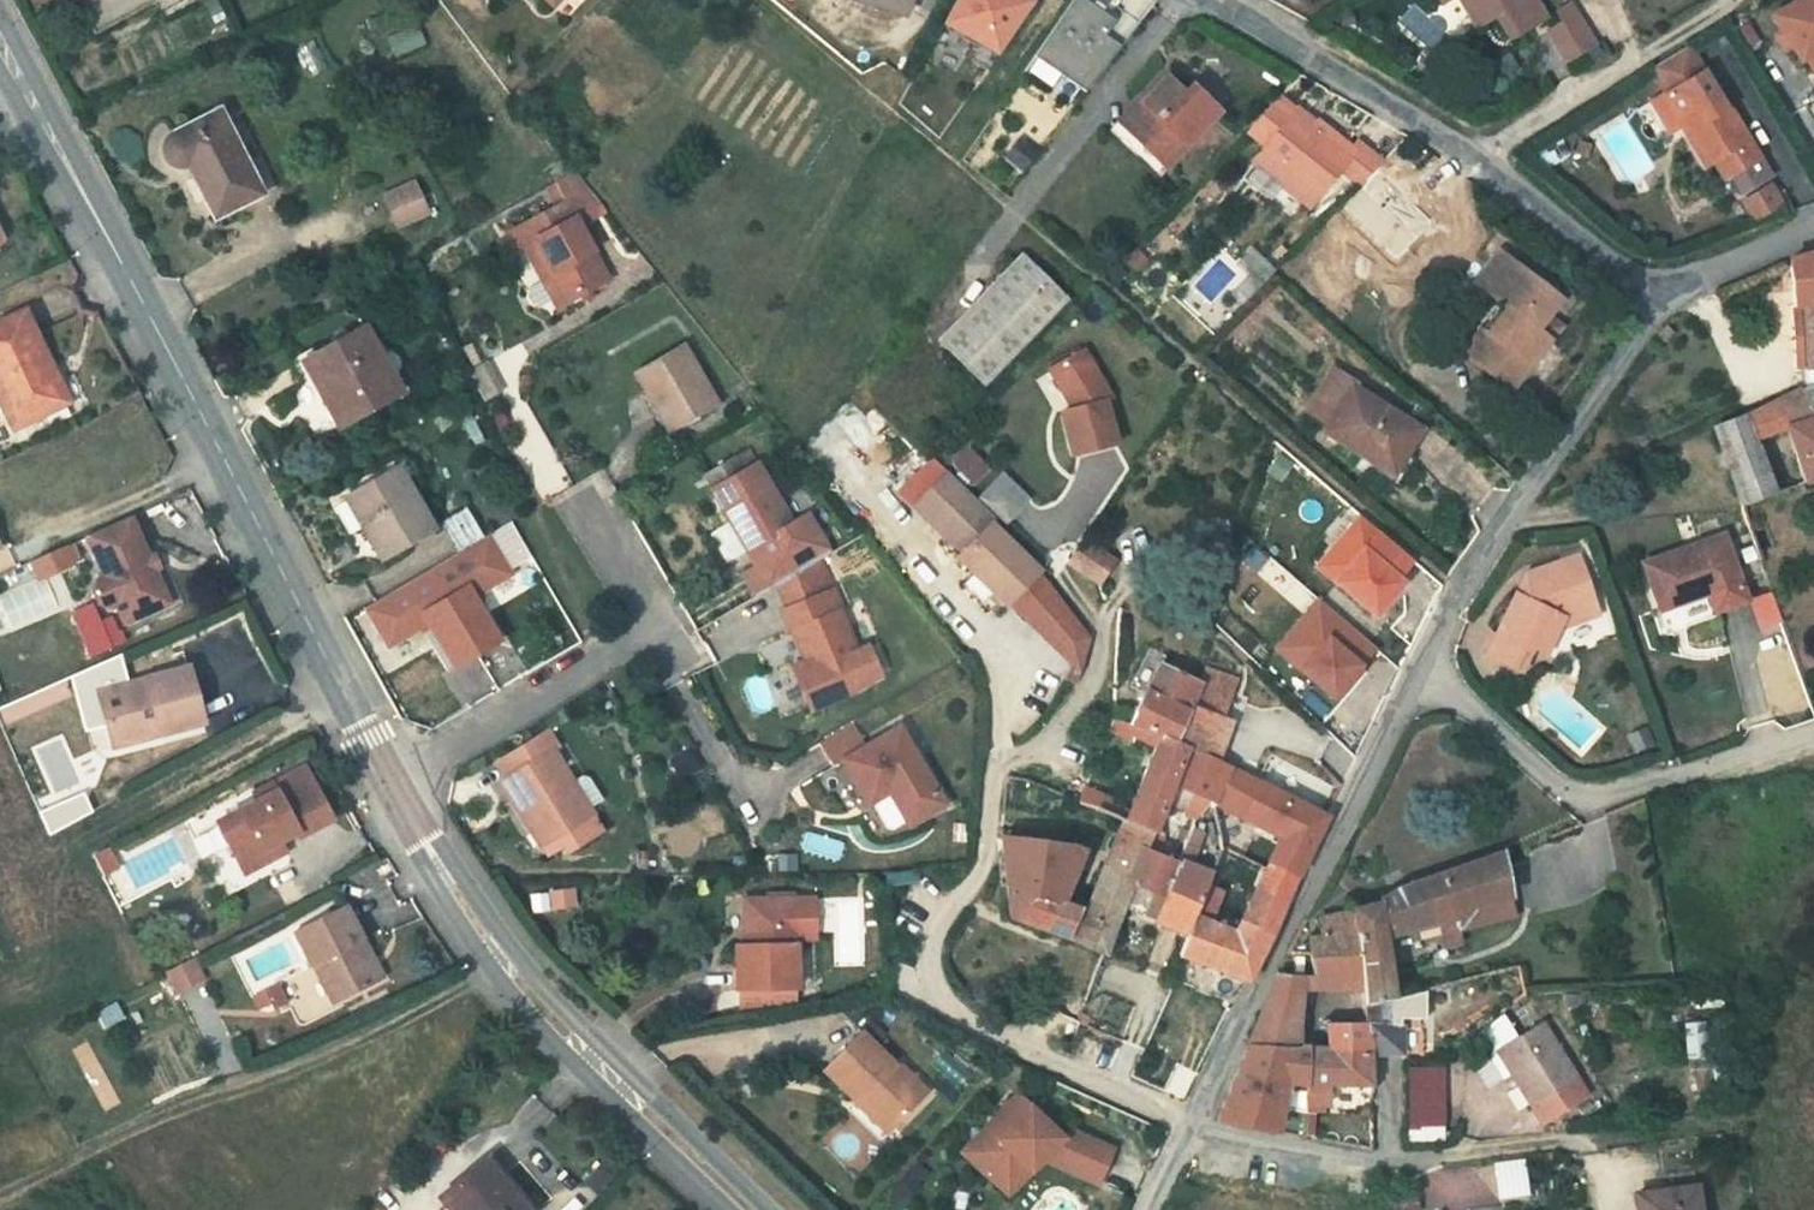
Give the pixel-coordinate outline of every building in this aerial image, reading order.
[(92,36),(157,3),(156,0),(73,0),(92,36)] [(938,11),(991,41),(1020,0),(944,0),(938,11)] [(1103,0),(1056,0),(1026,44),(1077,80),(1117,29),(1101,19),(1110,4),(1103,0)] [(1485,4),(1482,0),(1464,0),(1471,10),(1485,4)] [(1509,22),(1539,6),(1546,2),(1544,0),(1494,0),(1509,22)] [(1546,20),(1559,12),(1552,0),(1549,0),(1546,2),(1539,6),(1546,20)] [(1546,20),(1564,49),(1594,33),(1576,0),(1552,0),(1559,12),(1546,20)] [(1802,43),(1807,40),(1813,52),(1813,0),(1777,0),(1802,43)] [(1657,48),(1673,75),(1658,85),(1700,154),(1709,148),(1724,173),(1734,167),(1759,207),(1785,191),(1688,30),(1657,48)] [(1213,103),(1189,80),(1181,89),(1163,72),(1120,117),(1162,157),(1213,103)] [(1317,179),(1336,156),(1359,174),(1379,150),(1350,126),(1345,132),(1310,104),(1308,106),(1296,97),(1288,107),(1282,102),(1268,91),(1243,121),(1263,138),(1253,150),(1302,190),(1313,176),(1317,179)] [(1288,107),(1296,97),(1290,92),(1282,102),(1288,107)] [(221,113),(196,124),(171,134),(167,138),(165,144),(165,150),(166,156),(169,161),(174,166),(179,168),(185,169),(191,167),(215,216),(266,193),(228,109),(221,113)] [(1578,132),(1568,138),(1573,146),(1583,141),(1578,132)] [(424,165),(395,183),(413,212),(442,194),(424,165)] [(505,241),(520,236),(552,294),(598,269),(556,194),(496,226),(505,241)] [(1500,383),(1539,332),(1526,321),(1537,306),(1551,287),(1493,239),(1467,269),(1492,291),(1450,342),(1500,383)] [(1782,305),(1813,303),(1813,248),(1776,260),(1782,305)] [(933,336),(979,382),(1062,293),(1016,250),(933,336)] [(0,307),(0,398),(9,417),(60,393),(16,300),(0,307)] [(1782,305),(1785,327),(1790,368),(1793,389),(1813,387),(1813,303),(1782,305)] [(1537,306),(1526,321),(1539,332),(1550,317),(1537,306)] [(398,391),(362,325),(298,362),(303,374),(297,378),(291,384),(287,392),(285,399),(285,407),(287,415),(290,422),(292,425),(297,430),(304,435),(311,436),(318,437),(326,435),(333,432),(339,427),(341,425),(362,411),(398,391)] [(673,335),(623,364),(653,416),(702,387),(673,335)] [(1074,456),(1117,442),(1104,402),(1114,397),(1086,348),(1053,368),(1071,400),(1059,408),(1074,456)] [(1414,413),(1331,363),(1306,403),(1321,414),(1320,417),(1388,457),(1414,413)] [(1733,450),(1775,434),(1788,476),(1813,466),(1813,387),(1793,389),(1787,390),(1768,398),(1729,415),(1722,418),(1733,450)] [(1748,492),(1733,450),(1722,418),(1696,429),(1727,499),(1748,492)] [(725,445),(694,463),(738,540),(745,536),(755,554),(742,562),(756,586),(773,575),(808,552),(821,543),(814,531),(799,505),(783,514),(748,453),(734,461),(725,445)] [(903,504),(940,463),(920,445),(883,484),(903,504)] [(969,445),(950,460),(969,485),(989,470),(969,445)] [(989,509),(940,463),(903,504),(951,547),(948,552),(998,597),(1002,593),(1024,613),(1067,651),(1088,618),(1052,567),(1034,550),(989,509)] [(372,561),(425,531),(390,467),(337,495),(372,561)] [(465,512),(444,522),(452,539),(473,528),(465,512)] [(118,619),(166,596),(127,514),(77,536),(97,576),(90,579),(86,592),(90,600),(103,605),(109,602),(118,619)] [(1364,521),(1323,566),(1372,611),(1414,565),(1364,521)] [(1702,531),(1617,561),(1633,605),(1685,587),(1693,609),(1726,598),(1702,531)] [(511,576),(488,537),(364,609),(387,649),(431,623),(423,610),(467,583),(476,597),(511,576)] [(1100,586),(1117,562),(1087,541),(1071,565),(1100,586)] [(780,594),(775,597),(785,623),(772,630),(785,658),(791,673),(779,678),(790,704),(834,685),(872,669),(860,642),(849,647),(819,578),(808,552),(773,575),(780,594)] [(0,572),(0,592),(30,579),(22,562),(0,572)] [(1470,653),(1498,673),(1513,653),(1522,659),(1543,626),(1577,611),(1562,576),(1545,579),(1540,566),(1515,574),(1519,588),(1511,606),(1500,600),(1470,653)] [(467,583),(423,610),(431,623),(455,664),(500,637),(476,597),(467,583)] [(1321,605),(1282,648),(1338,697),(1377,654),(1321,605)] [(1185,692),(1192,675),(1141,650),(1128,675),(1139,683),(1123,719),(1142,728),(1165,739),(1185,692)] [(773,664),(779,678),(791,673),(785,658),(773,664)] [(478,661),(452,673),(466,702),(492,690),(478,661)] [(149,734),(195,719),(180,666),(86,691),(98,730),(143,717),(149,734)] [(1202,758),(1224,712),(1185,692),(1165,739),(1169,742),(1202,758)] [(880,723),(829,761),(858,799),(878,787),(902,817),(935,793),(880,723)] [(1143,809),(1138,822),(1175,838),(1198,792),(1158,771),(1169,742),(1165,739),(1142,728),(1111,800),(1143,809)] [(1219,765),(1202,758),(1169,742),(1158,771),(1198,792),(1205,795),(1219,765)] [(498,775),(537,840),(590,808),(570,775),(551,743),(498,775)] [(290,822),(297,834),(323,819),(292,763),(239,792),(244,801),(209,821),(229,857),(264,837),(290,822)] [(1205,795),(1207,796),(1231,808),(1244,777),(1219,765),(1205,795)] [(577,770),(570,775),(590,808),(596,804),(597,797),(583,771),(577,770)] [(1173,928),(1167,941),(1235,968),(1318,813),(1244,777),(1231,808),(1264,825),(1254,850),(1227,919),(1206,910),(1184,900),(1173,928)] [(1069,895),(1041,886),(1002,873),(1005,902),(1096,938),(1112,894),(1138,822),(1143,809),(1111,800),(1087,793),(1070,833),(1090,842),(1069,895)] [(39,816),(47,833),(88,814),(80,797),(39,816)] [(888,800),(871,806),(883,833),(899,826),(888,800)] [(601,827),(590,808),(537,840),(542,849),(549,846),(555,855),(601,827)] [(1212,829),(1220,833),(1254,850),(1264,825),(1231,808),(1212,829)] [(1164,917),(1163,923),(1173,928),(1184,900),(1189,888),(1166,877),(1174,850),(1177,840),(1175,838),(1138,822),(1112,894),(1164,917)] [(1189,888),(1184,900),(1206,910),(1220,833),(1212,829),(1200,860),(1189,888)] [(1002,873),(1041,886),(1061,833),(998,834),(1002,873)] [(273,852),(264,837),(229,857),(238,872),(273,852)] [(1380,895),(1285,915),(1261,977),(1295,974),(1307,937),(1347,930),(1351,967),(1353,985),(1370,982),(1380,981),(1372,925),(1427,909),(1431,933),(1448,929),(1454,920),(1468,897),(1500,888),(1493,851),(1380,895)] [(1500,888),(1468,897),(1454,920),(1504,911),(1500,888)] [(761,900),(761,891),(741,890),(741,900),(761,900)] [(792,981),(793,891),(761,891),(761,900),(741,900),(741,937),(732,937),(732,981),(792,981)] [(811,891),(793,891),(792,936),(811,936),(811,891)] [(306,969),(318,962),(335,998),(377,975),(336,900),(283,928),(306,969)] [(1307,937),(1295,974),(1351,967),(1347,930),(1307,937)] [(155,968),(153,969),(165,992),(193,976),(181,954),(155,968)] [(306,969),(325,1003),(335,998),(318,962),(306,969)] [(1275,1040),(1295,974),(1261,977),(1237,1040),(1275,1040)] [(1360,1039),(1396,1038),(1393,1011),(1373,1012),(1370,982),(1353,985),(1354,1015),(1313,1016),(1311,1040),(1360,1039)] [(1353,985),(1319,989),(1313,1016),(1354,1015),(1353,985)] [(1512,1030),(1512,1029),(1497,1001),(1473,1019),(1494,1058),(1502,1054),(1507,1051),(1500,1037),(1512,1030)] [(1500,1037),(1507,1051),(1502,1054),(1539,1122),(1589,1095),(1544,1013),(1512,1029),(1512,1030),(1500,1037)] [(814,1066),(846,1098),(856,1089),(885,1119),(921,1082),(893,1052),(884,1061),(852,1029),(814,1066)] [(1308,1078),(1306,1100),(1335,1101),(1336,1080),(1361,1081),(1360,1039),(1311,1040),(1308,1078)] [(1267,1128),(1279,1077),(1308,1078),(1311,1040),(1275,1040),(1237,1040),(1219,1086),(1207,1119),(1267,1128)] [(1443,1066),(1407,1067),(1409,1133),(1445,1132),(1443,1066)] [(1007,1088),(949,1144),(979,1175),(1004,1150),(1019,1166),(1031,1154),(1084,1181),(1101,1145),(1059,1124),(1051,1132),(1007,1088)] [(885,1119),(856,1089),(846,1098),(876,1128),(885,1119)] [(498,1141),(488,1151),(531,1196),(541,1188),(498,1141)] [(1004,1150),(979,1175),(994,1190),(1019,1166),(1004,1150)] [(468,1209),(516,1209),(531,1196),(488,1151),(448,1188),(468,1209)] [(1496,1201),(1527,1198),(1523,1159),(1492,1163),(1496,1201)] [(1478,1166),(1479,1207),(1493,1207),(1492,1165),(1478,1166)] [(1679,1181),(1621,1193),(1625,1209),(1685,1209),(1679,1181)]
